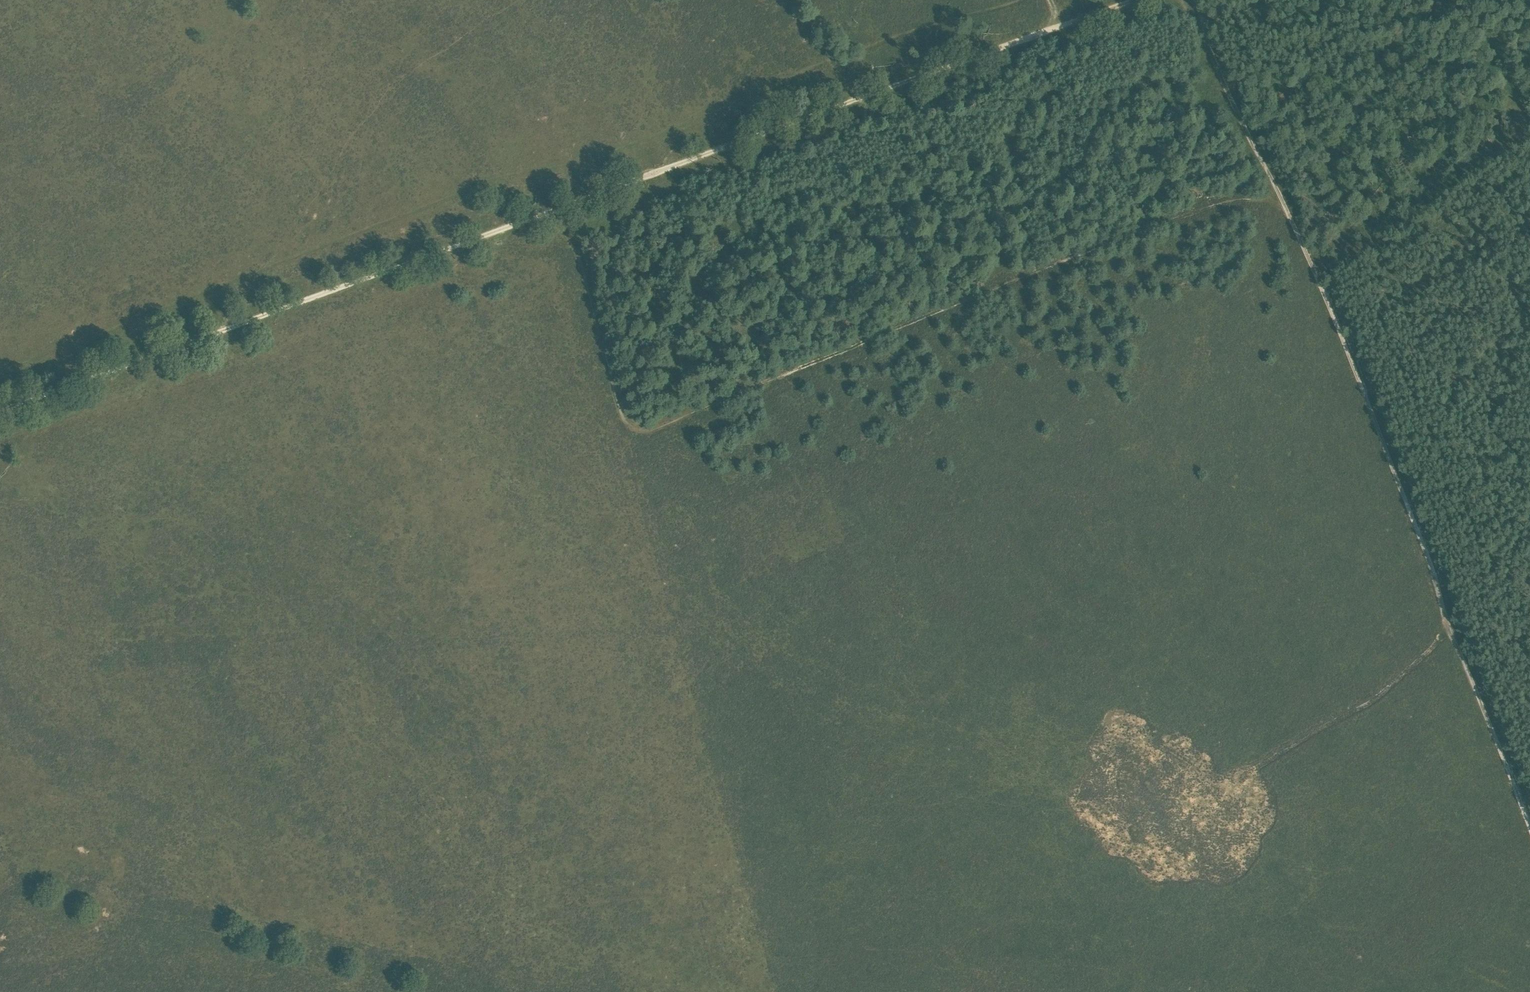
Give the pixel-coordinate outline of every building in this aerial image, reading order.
[(716,153),(708,155),(709,161),(718,158),(716,153)]
